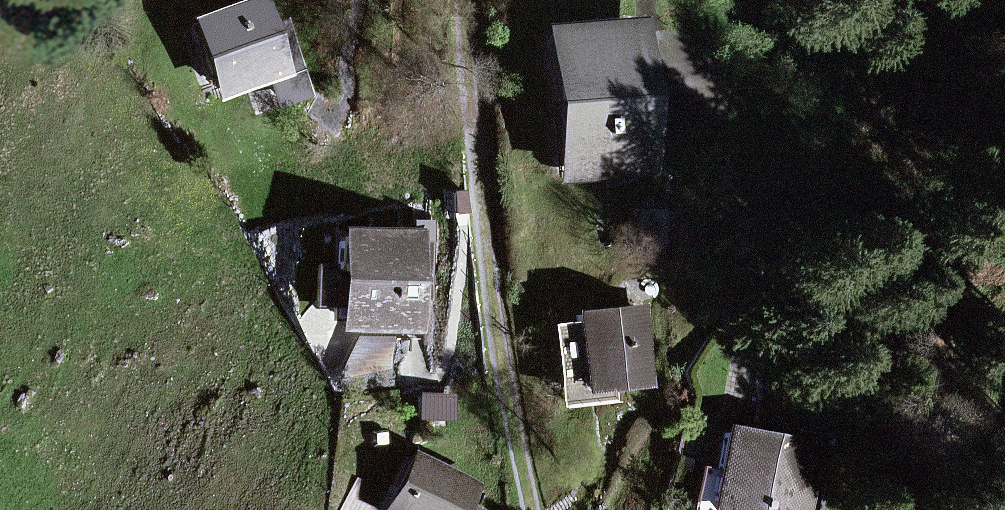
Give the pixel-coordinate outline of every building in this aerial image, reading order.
[(195,24),(216,87),(270,68),(295,60),(283,22),(263,29),(255,4),(195,24)] [(563,100),(568,161),(605,158),(641,155),(632,37),(559,42),(563,100)] [(280,97),(305,89),(295,60),(270,68),(280,97)] [(605,158),(568,161),(563,100),(550,101),(556,174),(606,170),(605,158)] [(347,303),(346,323),(413,325),(414,300),(415,272),(432,273),(433,240),(341,237),(341,259),(340,271),(348,272),(347,303)] [(318,302),(347,303),(348,272),(340,271),(341,259),(319,259),(318,302)] [(414,300),(429,300),(432,273),(415,272),(414,300)] [(577,322),(584,390),(614,386),(643,383),(635,310),(576,316),(577,322)] [(614,386),(584,390),(577,322),(547,325),(556,408),(616,402),(614,386)] [(344,372),(349,376),(393,368),(394,338),(359,338),(344,372)] [(812,449),(727,433),(720,471),(713,509),(717,509),(801,509),(812,449)] [(459,504),(468,486),(414,460),(396,496),(414,505),(411,509),(472,509),(459,504)] [(713,509),(720,471),(699,467),(691,509),(717,509),(713,509)] [(414,505),(396,496),(389,509),(411,509),(414,505)]
